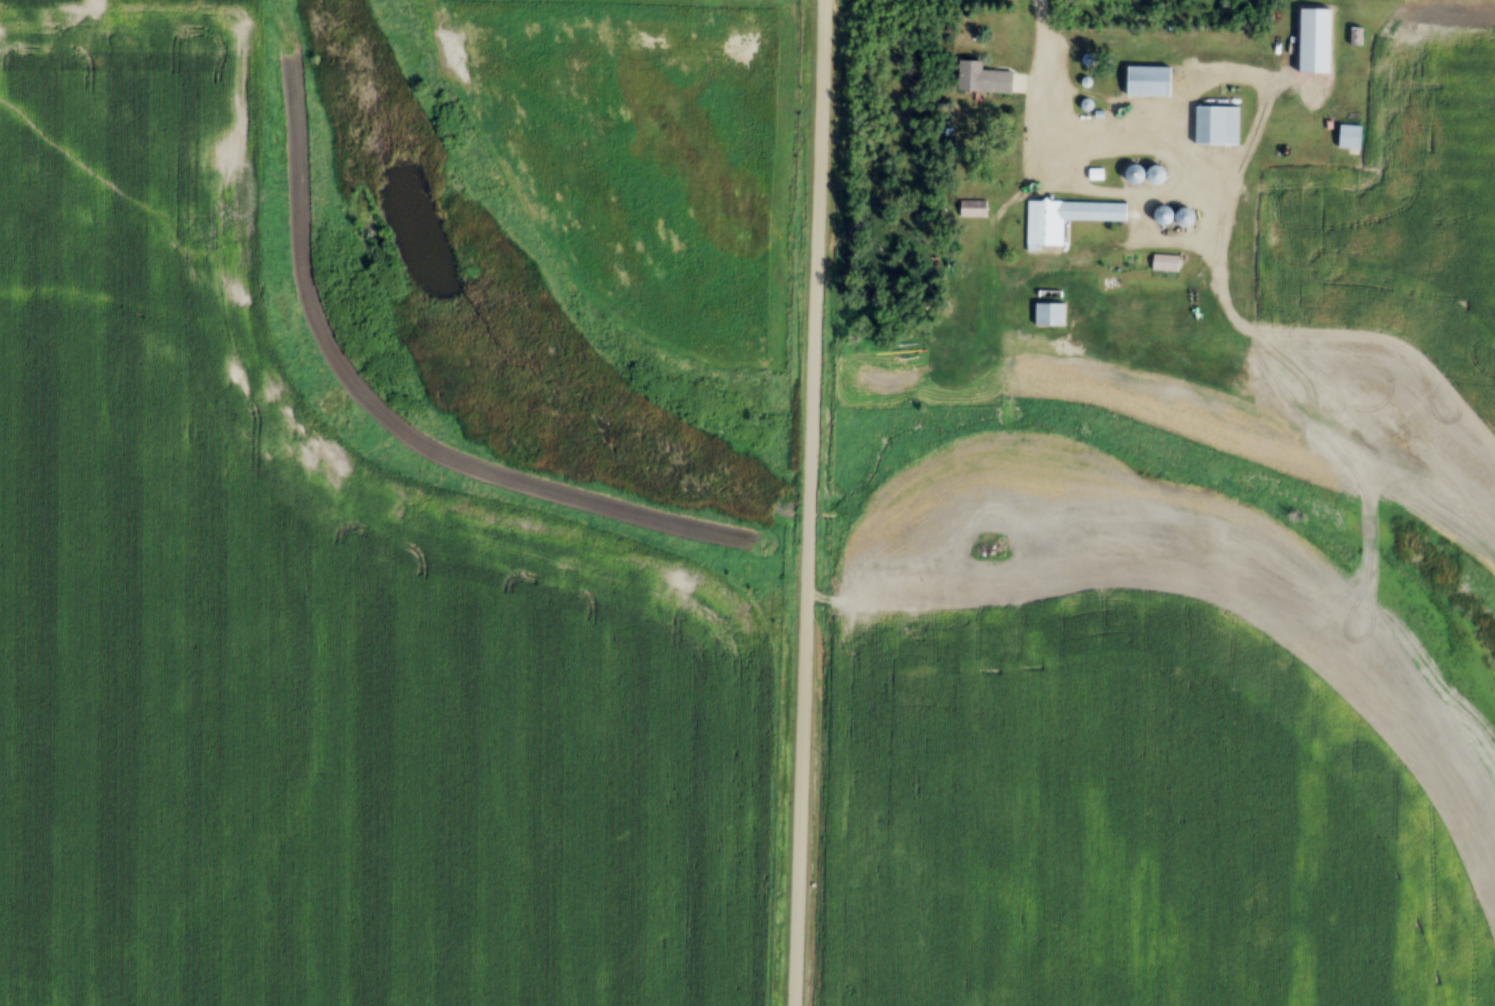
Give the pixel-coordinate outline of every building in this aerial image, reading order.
[(1362,27),(1346,27),(1346,45),(1362,45),(1362,27)] [(977,70),(978,61),(955,60),(954,91),(1009,93),(1009,71),(977,70)] [(1170,67),(1121,67),(1121,97),(1170,97),(1170,67)] [(1238,108),(1191,107),(1191,145),(1237,145),(1238,108)] [(1334,149),(1359,149),(1359,125),(1334,125),(1334,149)] [(1155,182),(1157,169),(1147,167),(1144,179),(1155,182)] [(958,219),(987,219),(987,201),(958,201),(958,219)] [(1062,221),(1125,222),(1125,203),(1026,201),(1025,247),(1062,247),(1062,221)] [(1175,272),(1175,257),(1151,257),(1151,272),(1175,272)] [(1062,305),(1033,305),(1033,326),(1062,326),(1062,305)]
